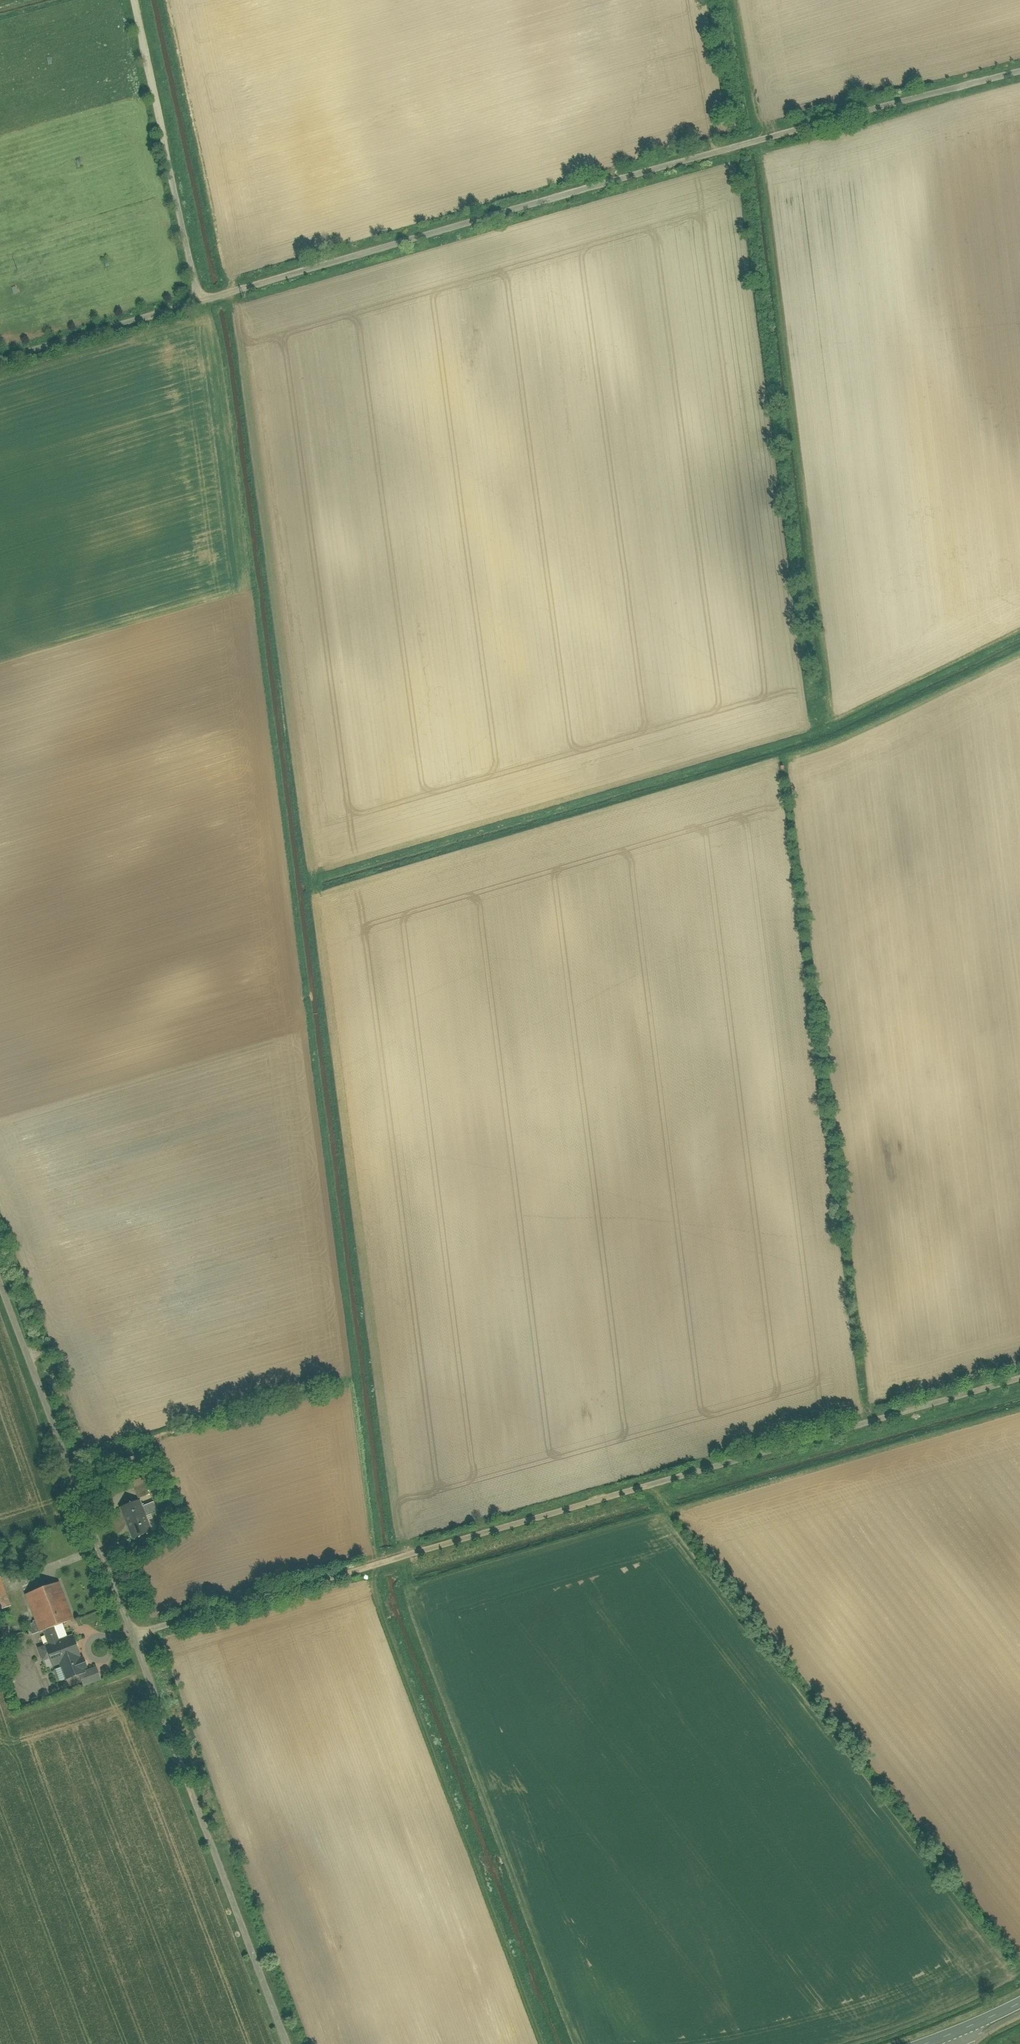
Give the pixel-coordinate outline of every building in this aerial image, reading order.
[(143,1477),(134,1481),(140,1498),(150,1494),(143,1477)] [(141,1500),(122,1507),(134,1539),(153,1531),(147,1516),(143,1505),(141,1500)] [(143,1505),(147,1516),(159,1512),(155,1501),(143,1505)] [(10,1604),(0,1576),(0,1608),(10,1604)] [(60,1581),(26,1594),(36,1620),(41,1631),(44,1630),(54,1626),(75,1618),(60,1581)] [(41,1631),(36,1620),(29,1623),(33,1634),(41,1631)] [(8,1635),(5,1625),(0,1627),(0,1637),(8,1635)] [(54,1626),(44,1630),(49,1643),(59,1639),(54,1626)] [(80,1673),(87,1670),(73,1634),(59,1639),(49,1643),(39,1647),(44,1660),(51,1657),(54,1666),(60,1664),(66,1678),(80,1673)] [(85,1685),(102,1679),(97,1666),(87,1670),(80,1673),(85,1685)]
